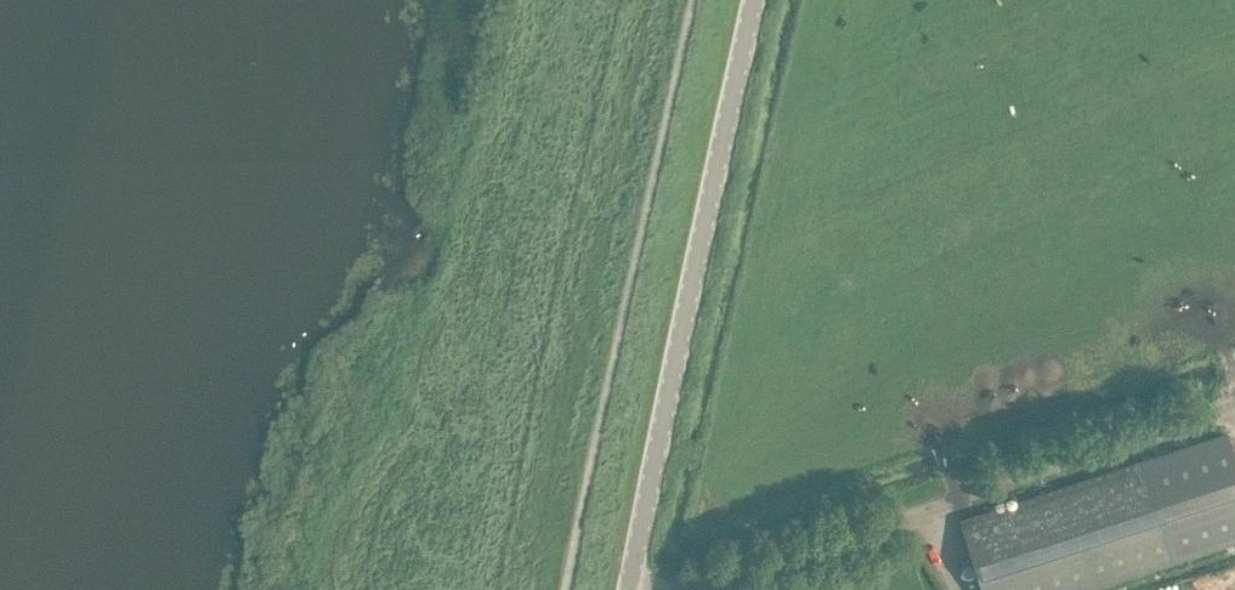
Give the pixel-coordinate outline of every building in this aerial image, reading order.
[(1145,457),(960,518),(983,589),(1082,589),(1234,541),(1234,453),(1228,431),(1145,457)] [(1159,589),(1234,589),(1234,570),(1159,589)]
